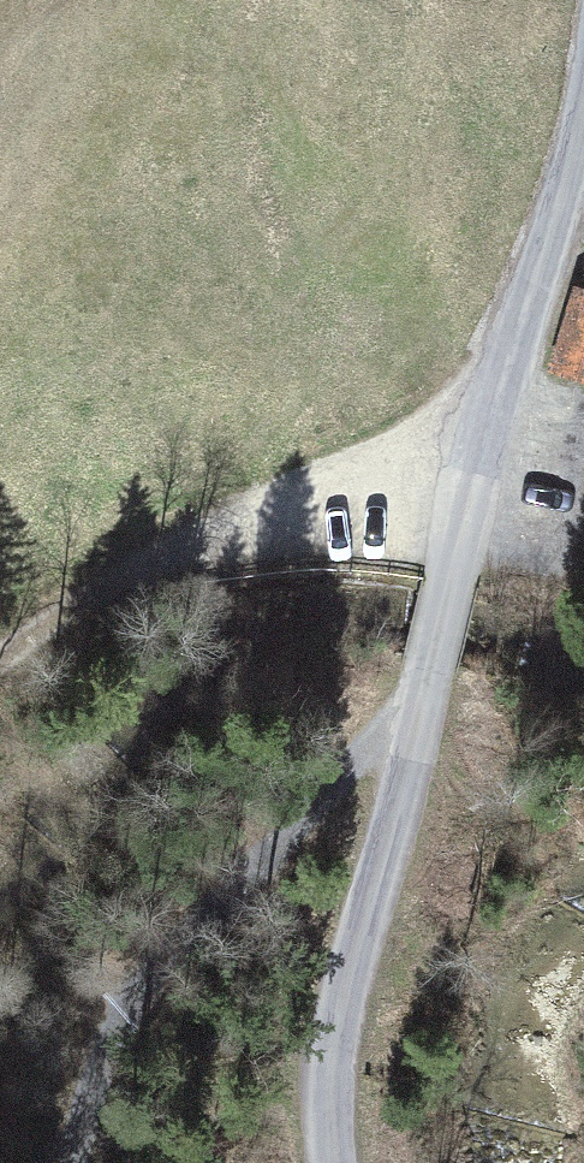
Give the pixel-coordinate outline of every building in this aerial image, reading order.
[(548,366),(583,377),(583,285),(572,282),(548,366)]
